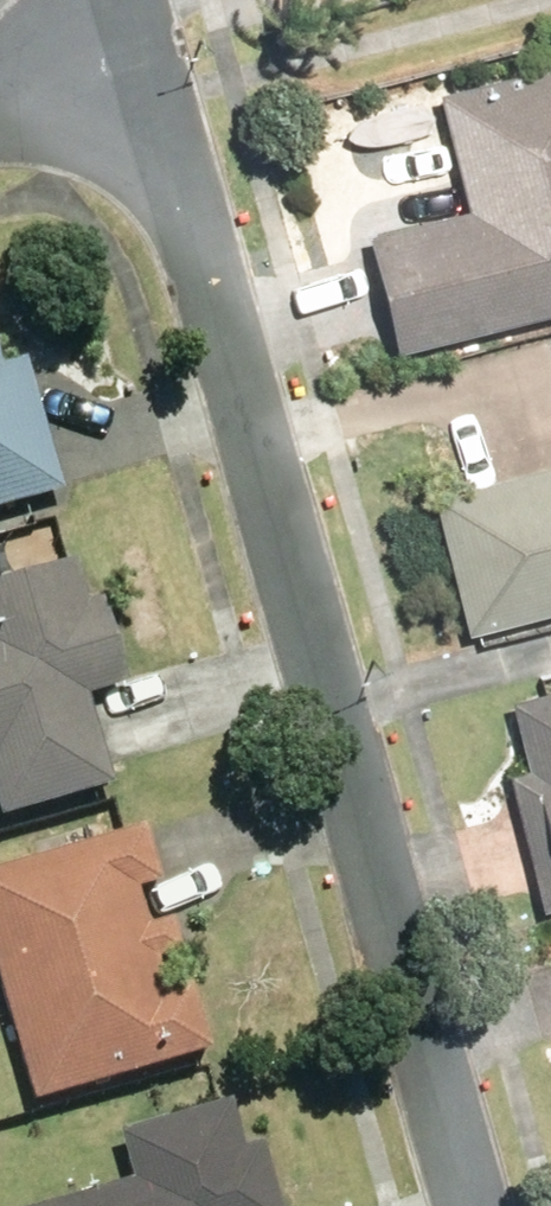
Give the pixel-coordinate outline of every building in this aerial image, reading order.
[(414,346),(550,315),(550,75),(460,96),(486,211),(388,233),(414,346)] [(79,495),(41,352),(12,360),(4,330),(0,331),(0,516),(79,495)] [(449,496),(484,636),(550,619),(550,471),(449,496)] [(12,813),(122,779),(96,696),(144,681),(119,602),(96,610),(82,565),(0,591),(0,775),(12,813)] [(507,787),(549,934),(550,934),(550,707),(529,713),(547,776),(507,787)] [(0,864),(0,953),(43,1101),(228,1048),(161,817),(0,864)] [(70,1205),(286,1205),(273,1149),(248,1155),(236,1105),(135,1129),(149,1187),(70,1205)]
